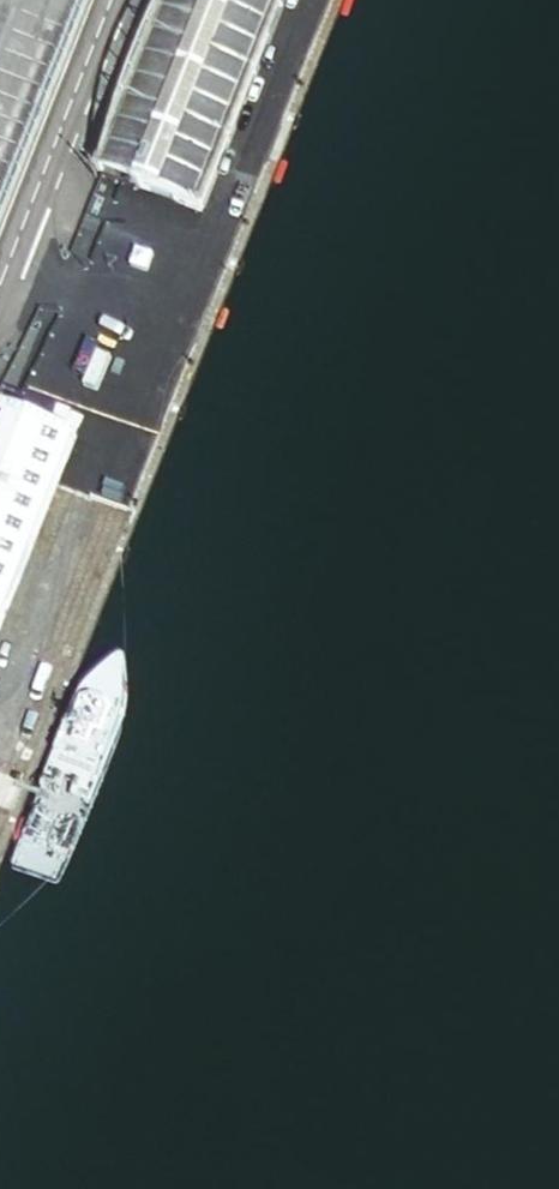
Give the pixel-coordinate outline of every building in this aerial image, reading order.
[(99,175),(201,215),(286,0),(168,0),(99,175)] [(0,410),(0,642),(79,442),(0,410)]
